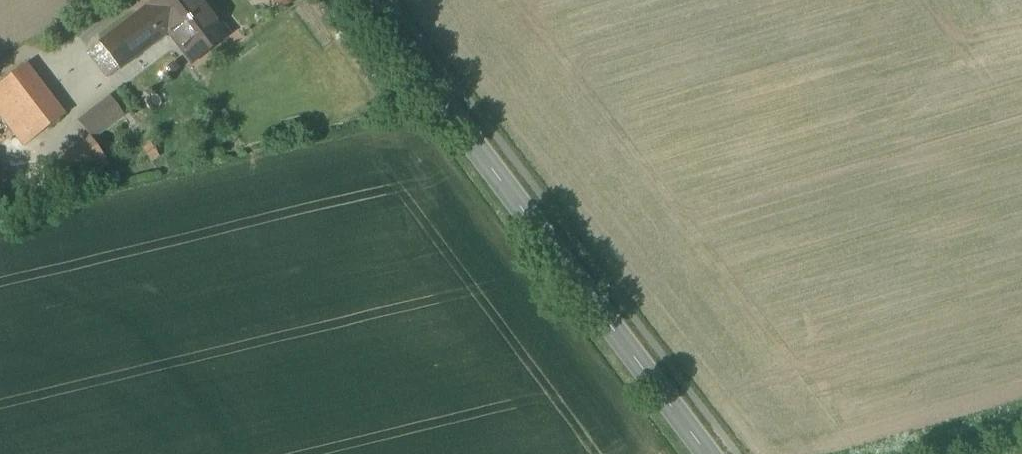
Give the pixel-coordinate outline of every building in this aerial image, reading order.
[(170,32),(167,27),(201,1),(201,0),(157,0),(90,51),(111,77),(170,32)] [(228,35),(201,1),(167,27),(170,32),(194,63),(228,35)] [(21,68),(0,86),(0,122),(24,149),(63,115),(21,68)] [(118,117),(104,99),(75,122),(90,140),(118,117)] [(107,166),(90,140),(46,167),(64,194),(107,166)]
